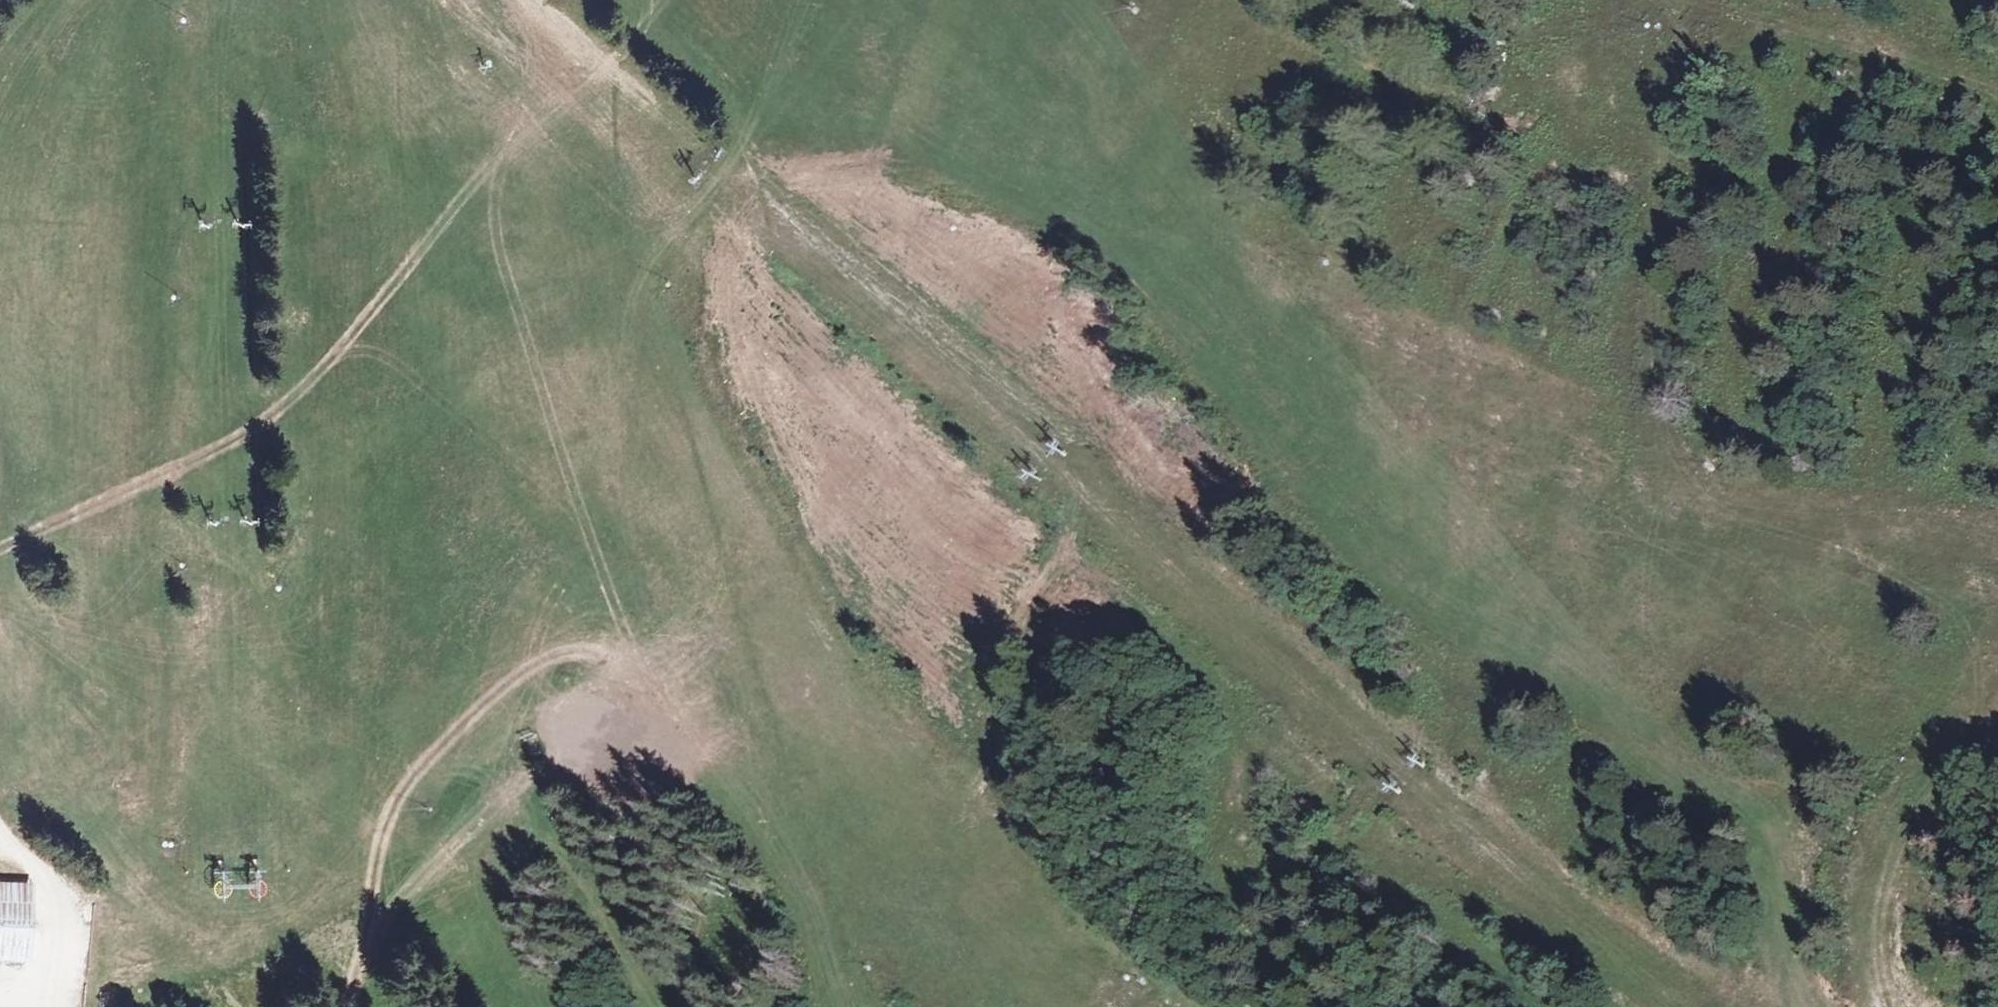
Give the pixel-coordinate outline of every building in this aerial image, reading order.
[(31,953),(32,921),(32,893),(0,890),(0,953),(31,953)]
